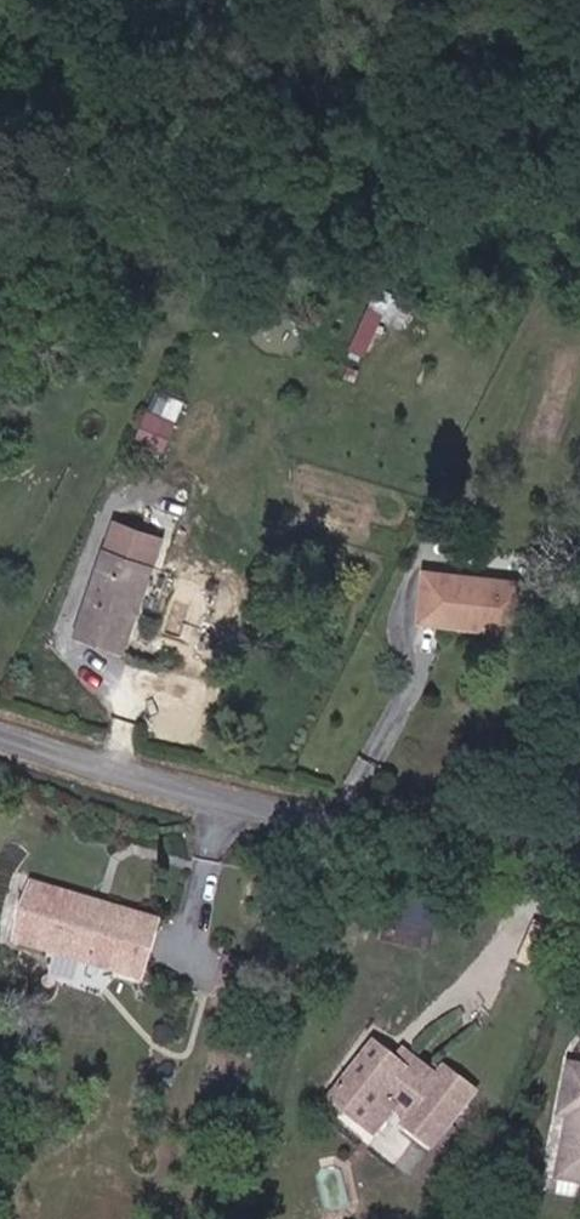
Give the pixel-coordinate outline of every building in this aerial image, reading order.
[(354,348),(369,355),(388,311),(372,305),(354,348)] [(166,450),(178,413),(150,404),(138,441),(166,450)] [(120,650),(153,563),(131,554),(139,527),(117,519),(77,633),(120,650)] [(164,567),(172,538),(139,527),(131,554),(153,563),(164,567)] [(430,567),(422,616),(527,631),(534,582),(430,567)] [(46,872),(32,924),(158,960),(173,908),(46,872)] [(425,1042),(417,1053),(394,1036),(349,1091),(384,1119),(394,1127),(414,1103),(423,1110),(417,1118),(448,1143),(495,1084),(464,1060),(457,1068),(434,1050),(425,1042)] [(579,1104),(570,1163),(579,1165),(579,1059),(572,1103),(579,1104)]
